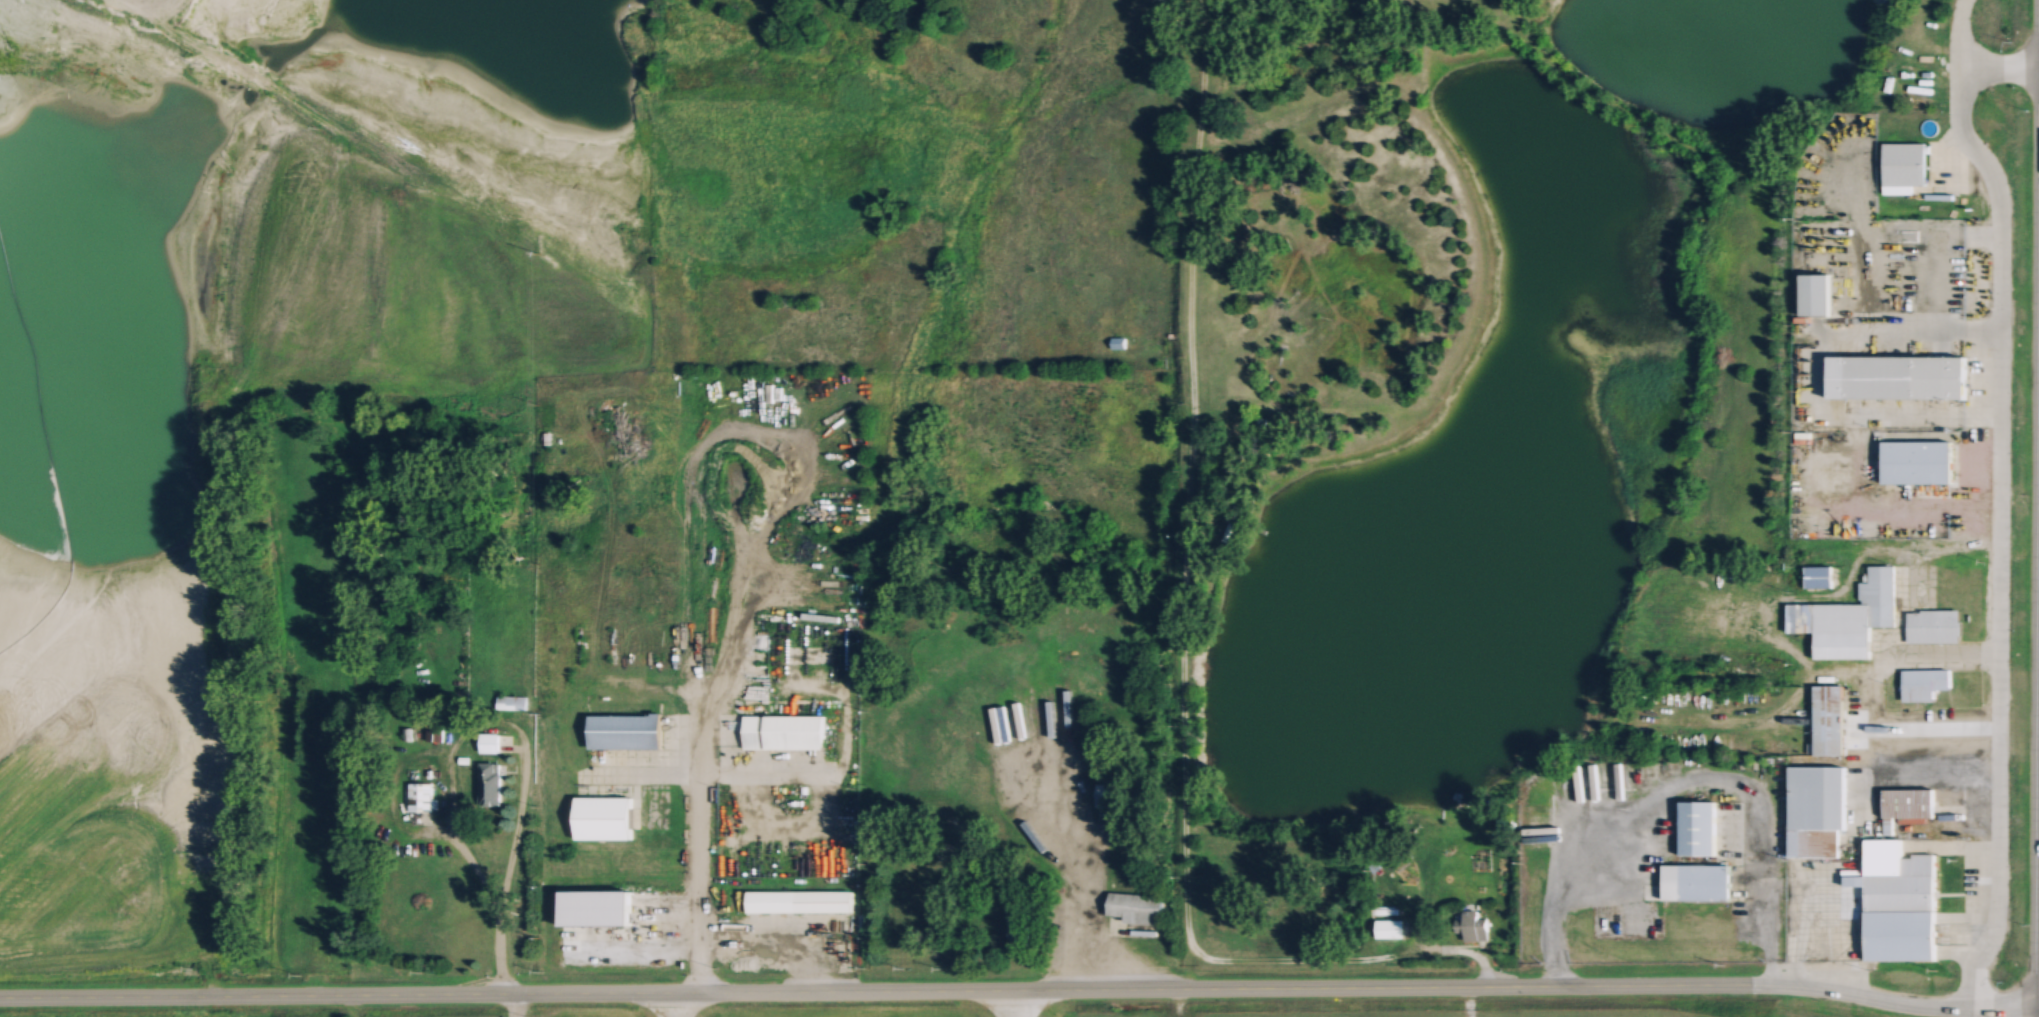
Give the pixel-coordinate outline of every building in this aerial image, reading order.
[(1914,193),(1914,186),(1926,186),(1926,142),(1884,142),(1884,193),(1914,193)] [(1831,273),(1803,273),(1803,315),(1831,315),(1831,273)] [(1122,347),(1122,337),(1109,337),(1109,347),(1122,347)] [(1829,397),(1967,398),(1968,355),(1829,355),(1829,397)] [(1882,482),(1952,482),(1952,440),(1882,440),(1882,482)] [(1814,659),(1869,658),(1869,626),(1893,626),(1893,564),(1867,564),(1867,581),(1857,581),(1857,603),(1786,603),(1786,632),(1814,632),(1814,659)] [(1831,587),(1831,565),(1804,565),(1804,587),(1831,587)] [(1906,641),(1959,641),(1959,609),(1906,609),(1906,641)] [(1949,689),(1948,669),(1900,669),(1900,701),(1933,701),(1933,689),(1949,689)] [(1814,755),(1843,755),(1843,685),(1814,685),(1814,755)] [(525,695),(496,695),(496,709),(525,709),(525,695)] [(661,749),(661,714),(588,714),(588,749),(661,749)] [(825,749),(825,714),(743,714),(743,749),(825,749)] [(498,734),(480,734),(480,752),(498,752),(498,734)] [(479,806),(499,806),(499,762),(479,762),(479,806)] [(1838,857),(1838,830),(1846,830),(1846,766),(1788,766),(1788,857),(1838,857)] [(408,811),(436,811),(436,798),(430,798),(430,782),(408,782),(408,811)] [(1934,789),(1882,789),(1882,834),(1892,834),(1892,821),(1934,821),(1934,789)] [(576,797),(576,840),(632,840),(632,797),(576,797)] [(1678,855),(1715,855),(1715,801),(1678,801),(1678,855)] [(1935,854),(1902,855),(1901,839),(1864,840),(1865,960),(1936,959),(1935,854)] [(1730,865),(1663,865),(1663,901),(1730,901),(1730,865)] [(852,891),(746,891),(746,913),(852,913),(852,891)] [(1162,923),(1163,895),(1109,892),(1107,920),(1162,923)] [(1480,910),(1464,910),(1464,940),(1489,940),(1489,923),(1480,923),(1480,910)] [(1404,919),(1376,919),(1376,937),(1404,937),(1404,919)]
